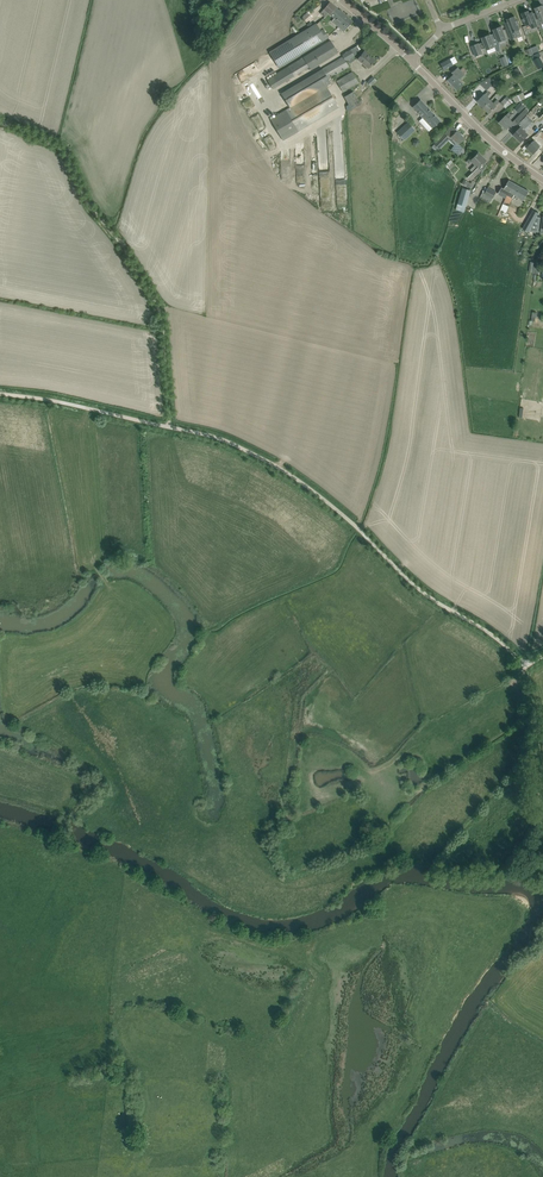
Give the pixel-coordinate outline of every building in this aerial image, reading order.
[(349,26),(353,21),(337,8),(330,2),(323,9),(324,9),(320,13),(325,17),(328,13),(330,15),(334,18),(340,24),(338,27),(339,28),(340,28),(344,31),(346,28),(347,29),(349,26)] [(533,13),(534,16),(536,20),(539,19),(540,20),(540,21),(541,21),(542,20),(542,6),(542,5),(541,6),(541,4),(536,6),(537,8),(535,8),(537,12),(533,13)] [(533,12),(529,13),(528,11),(521,13),(523,18),(522,18),(522,19),(523,21),(524,22),(525,22),(526,26),(530,24),(532,29),(538,26),(534,16),(533,12)] [(307,12),(302,17),(307,22),(312,17),(307,12)] [(517,21),(515,16),(507,19),(508,21),(504,23),(511,39),(517,37),(517,38),(522,36),(520,30),(520,29),(518,25),(519,24),(519,23),(518,21),(517,21)] [(270,53),(278,67),(328,37),(324,30),(321,31),(316,24),(270,53)] [(502,26),(500,27),(500,26),(495,28),(495,29),(494,29),(495,33),(491,35),(490,35),(491,37),(494,43),(493,43),(495,47),(496,51),(497,52),(500,51),(500,45),(499,41),(507,38),(502,26)] [(490,35),(489,35),(488,34),(484,35),(485,37),(482,38),(484,42),(479,44),(479,43),(471,46),(476,57),(483,54),(482,51),(481,49),(486,48),(487,50),(495,47),(493,43),(494,43),(491,37),(490,35),(491,35),(490,35)] [(338,53),(336,50),(331,41),(303,57),(309,67),(311,70),(338,53)] [(537,46),(531,48),(533,53),(533,54),(539,52),(537,46)] [(349,66),(346,61),(354,56),(350,50),(342,55),(343,57),(301,82),(281,93),(290,108),(270,120),(283,141),(339,108),(326,87),(331,84),(328,79),(349,66)] [(369,68),(371,65),(375,60),(370,56),(370,57),(364,52),(358,59),(369,68)] [(505,57),(500,59),(503,68),(509,66),(505,57)] [(533,60),(537,67),(538,67),(542,64),(542,62),(542,61),(540,57),(533,60)] [(450,59),(440,64),(444,70),(453,65),(450,59)] [(457,90),(461,86),(463,85),(458,79),(464,74),(463,74),(466,71),(462,67),(460,70),(457,67),(452,72),(453,74),(447,80),(457,90)] [(343,92),(346,90),(359,82),(352,72),(340,79),(336,81),(343,92)] [(366,82),(370,86),(371,87),(377,81),(372,76),(366,82)] [(495,82),(490,78),(479,84),(487,91),(495,82)] [(361,104),(358,100),(353,91),(344,97),(348,105),(351,110),(361,104)] [(478,102),(484,107),(490,100),(487,97),(490,94),(487,92),(478,102)] [(523,92),(513,98),(516,103),(526,98),(525,96),(523,92)] [(507,109),(514,103),(507,96),(500,103),(507,109)] [(412,107),(423,118),(419,121),(429,131),(432,128),(440,121),(420,99),(412,107)] [(490,100),(484,107),(490,113),(499,103),(497,100),(493,103),(490,100)] [(525,109),(516,119),(519,122),(529,112),(525,109)] [(511,116),(513,115),(510,112),(508,113),(504,118),(500,122),(507,129),(510,126),(513,123),(509,119),(511,116)] [(521,123),(520,124),(526,130),(527,131),(534,124),(527,117),(521,123)] [(408,122),(397,132),(404,140),(415,130),(408,122)] [(520,122),(513,129),(516,132),(514,135),(521,142),(529,135),(525,131),(526,130),(520,124),(521,123),(520,122)] [(458,155),(459,153),(463,148),(459,144),(464,138),(460,135),(461,133),(454,129),(451,134),(450,135),(446,131),(446,132),(442,136),(434,144),(438,148),(438,149),(449,138),(450,138),(451,137),(456,142),(451,150),(458,155)] [(534,140),(527,148),(534,154),(541,146),(534,140)] [(481,157),(482,157),(478,153),(477,154),(476,154),(475,155),(476,155),(471,160),(470,161),(471,162),(474,165),(470,170),(472,173),(467,178),(470,180),(476,175),(480,171),(478,168),(478,167),(479,167),(485,161),(481,157)] [(472,189),(476,182),(476,180),(475,179),(474,181),(473,180),(471,183),(464,179),(461,184),(472,189)] [(529,191),(519,186),(509,180),(505,189),(502,188),(499,193),(499,194),(506,198),(504,202),(509,205),(515,195),(524,200),(526,197),(529,191)] [(466,206),(470,190),(462,188),(457,204),(466,206)] [(493,198),(496,192),(488,188),(485,194),(493,198)] [(533,210),(523,229),(529,232),(529,231),(539,232),(541,217),(537,217),(539,213),(533,210)]
